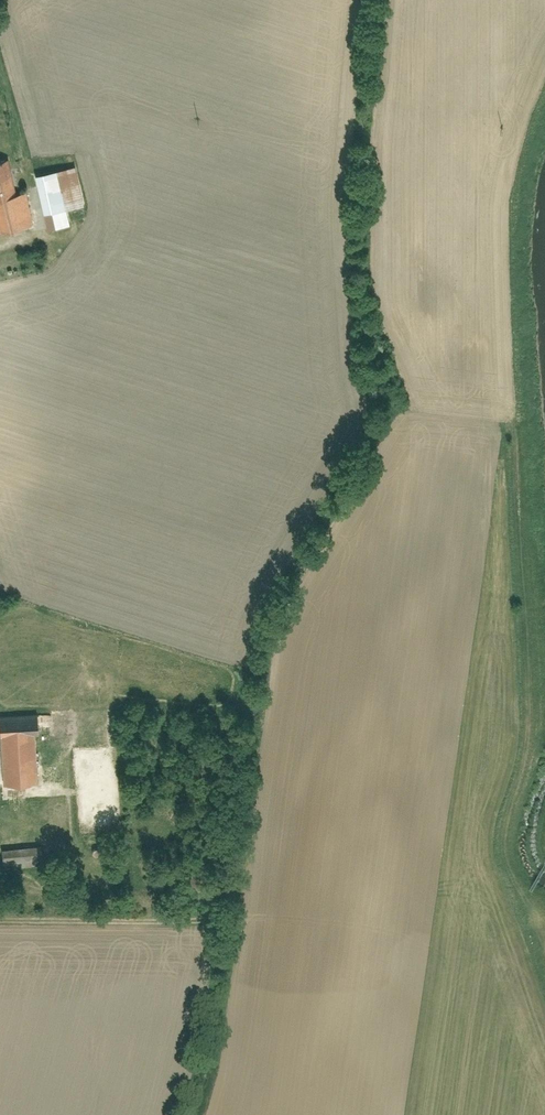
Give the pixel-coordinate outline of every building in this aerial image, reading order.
[(0,163),(0,236),(40,226),(31,192),(19,195),(9,160),(0,163)] [(78,170),(38,179),(47,218),(55,216),(59,231),(73,228),(69,213),(87,209),(78,170)] [(6,784),(41,782),(39,735),(43,734),(42,715),(0,717),(0,734),(4,734),(6,784)] [(5,848),(7,867),(46,864),(44,844),(5,848)]
